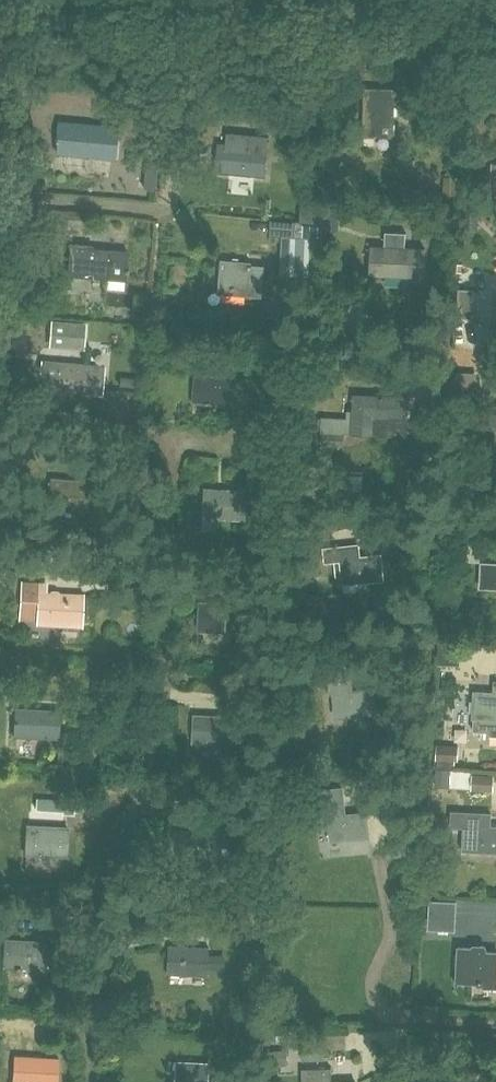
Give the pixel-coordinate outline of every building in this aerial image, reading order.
[(365,87),(363,136),(395,137),(396,88),(365,87)] [(60,122),(57,152),(117,158),(120,127),(60,122)] [(219,143),(217,171),(257,175),(266,175),(269,136),(229,133),(228,144),(219,143)] [(292,138),(290,156),(303,157),(305,139),(292,138)] [(165,146),(162,172),(175,173),(178,147),(165,146)] [(148,161),(147,171),(157,172),(158,162),(148,161)] [(282,236),(281,274),(320,276),(324,203),(302,202),(301,221),(297,221),(296,236),(282,236)] [(325,206),(324,217),(341,218),(341,207),(325,206)] [(371,245),(370,274),(377,274),(414,276),(414,264),(425,264),(426,248),(406,247),(406,232),(386,231),(385,246),(371,245)] [(71,243),(68,276),(125,280),(126,272),(128,273),(129,269),(126,269),(128,251),(77,247),(77,244),(71,243)] [(222,259),(220,293),(221,293),(221,289),(247,291),(246,295),(262,296),(265,265),(252,264),(252,261),(222,259)] [(53,323),(51,345),(62,346),(82,347),(84,325),(53,323)] [(349,374),(348,359),(317,361),(317,376),(349,374)] [(44,363),(42,387),(58,389),(58,390),(102,394),(105,366),(60,362),(60,364),(44,363)] [(196,373),(194,402),(236,405),(239,377),(196,373)] [(326,418),(324,445),(345,446),(345,432),(353,433),(373,434),(374,415),(407,417),(408,397),(355,394),(354,411),(349,410),(348,419),(326,418)] [(51,478),(49,506),(89,509),(91,481),(51,478)] [(205,489),(204,517),(231,518),(247,518),(248,490),(232,489),(205,489)] [(360,544),(325,548),(326,561),(335,561),(337,576),(341,576),(342,581),(370,577),(371,580),(384,579),(382,555),(361,557),(360,544)] [(481,587),(495,587),(495,563),(482,563),(481,587)] [(24,583),(21,618),(39,619),(39,622),(82,624),(83,596),(44,593),(44,585),(24,583)] [(200,602),(199,630),(225,631),(227,603),(200,602)] [(3,683),(3,684),(16,685),(16,684),(15,684),(17,665),(5,664),(4,683),(3,683)] [(350,665),(327,668),(330,694),(333,693),(335,714),(362,711),(363,714),(376,712),(374,688),(353,691),(350,665)] [(473,731),(488,732),(491,735),(495,736),(495,682),(495,694),(485,694),(485,691),(477,691),(476,693),(475,693),(474,717),(473,731)] [(16,708),(14,736),(59,739),(60,711),(16,708)] [(194,714),(193,742),(233,744),(235,716),(194,714)] [(437,745),(436,760),(437,760),(436,768),(437,768),(449,768),(454,768),(455,761),(459,761),(460,746),(437,745)] [(472,775),(471,789),(492,790),(493,776),(472,775)] [(343,787),(320,789),(322,804),(323,817),(322,817),(324,833),(329,832),(330,837),(356,834),(356,837),(370,835),(367,812),(346,814),(345,801),(343,787)] [(63,811),(63,813),(74,814),(75,801),(64,800),(63,811)] [(468,826),(471,826),(470,847),(495,847),(495,827),(491,826),(491,813),(468,813),(468,826)] [(28,825),(26,854),(67,856),(68,828),(28,825)] [(23,902),(22,915),(33,916),(34,903),(23,902)] [(430,916),(429,929),(456,930),(457,917),(430,916)] [(5,939),(3,967),(16,968),(16,970),(21,970),(21,968),(46,970),(48,941),(5,939)] [(458,981),(494,983),(495,951),(487,951),(487,948),(487,946),(485,945),(483,944),(481,945),(479,946),(479,947),(460,946),(458,981)] [(169,945),(168,973),(207,975),(208,947),(169,945)] [(14,1081),(57,1081),(59,1058),(15,1055),(14,1081)] [(177,1081),(209,1081),(210,1061),(178,1060),(177,1081)] [(303,1069),(303,1081),(356,1081),(332,1081),(332,1068),(303,1069)]
